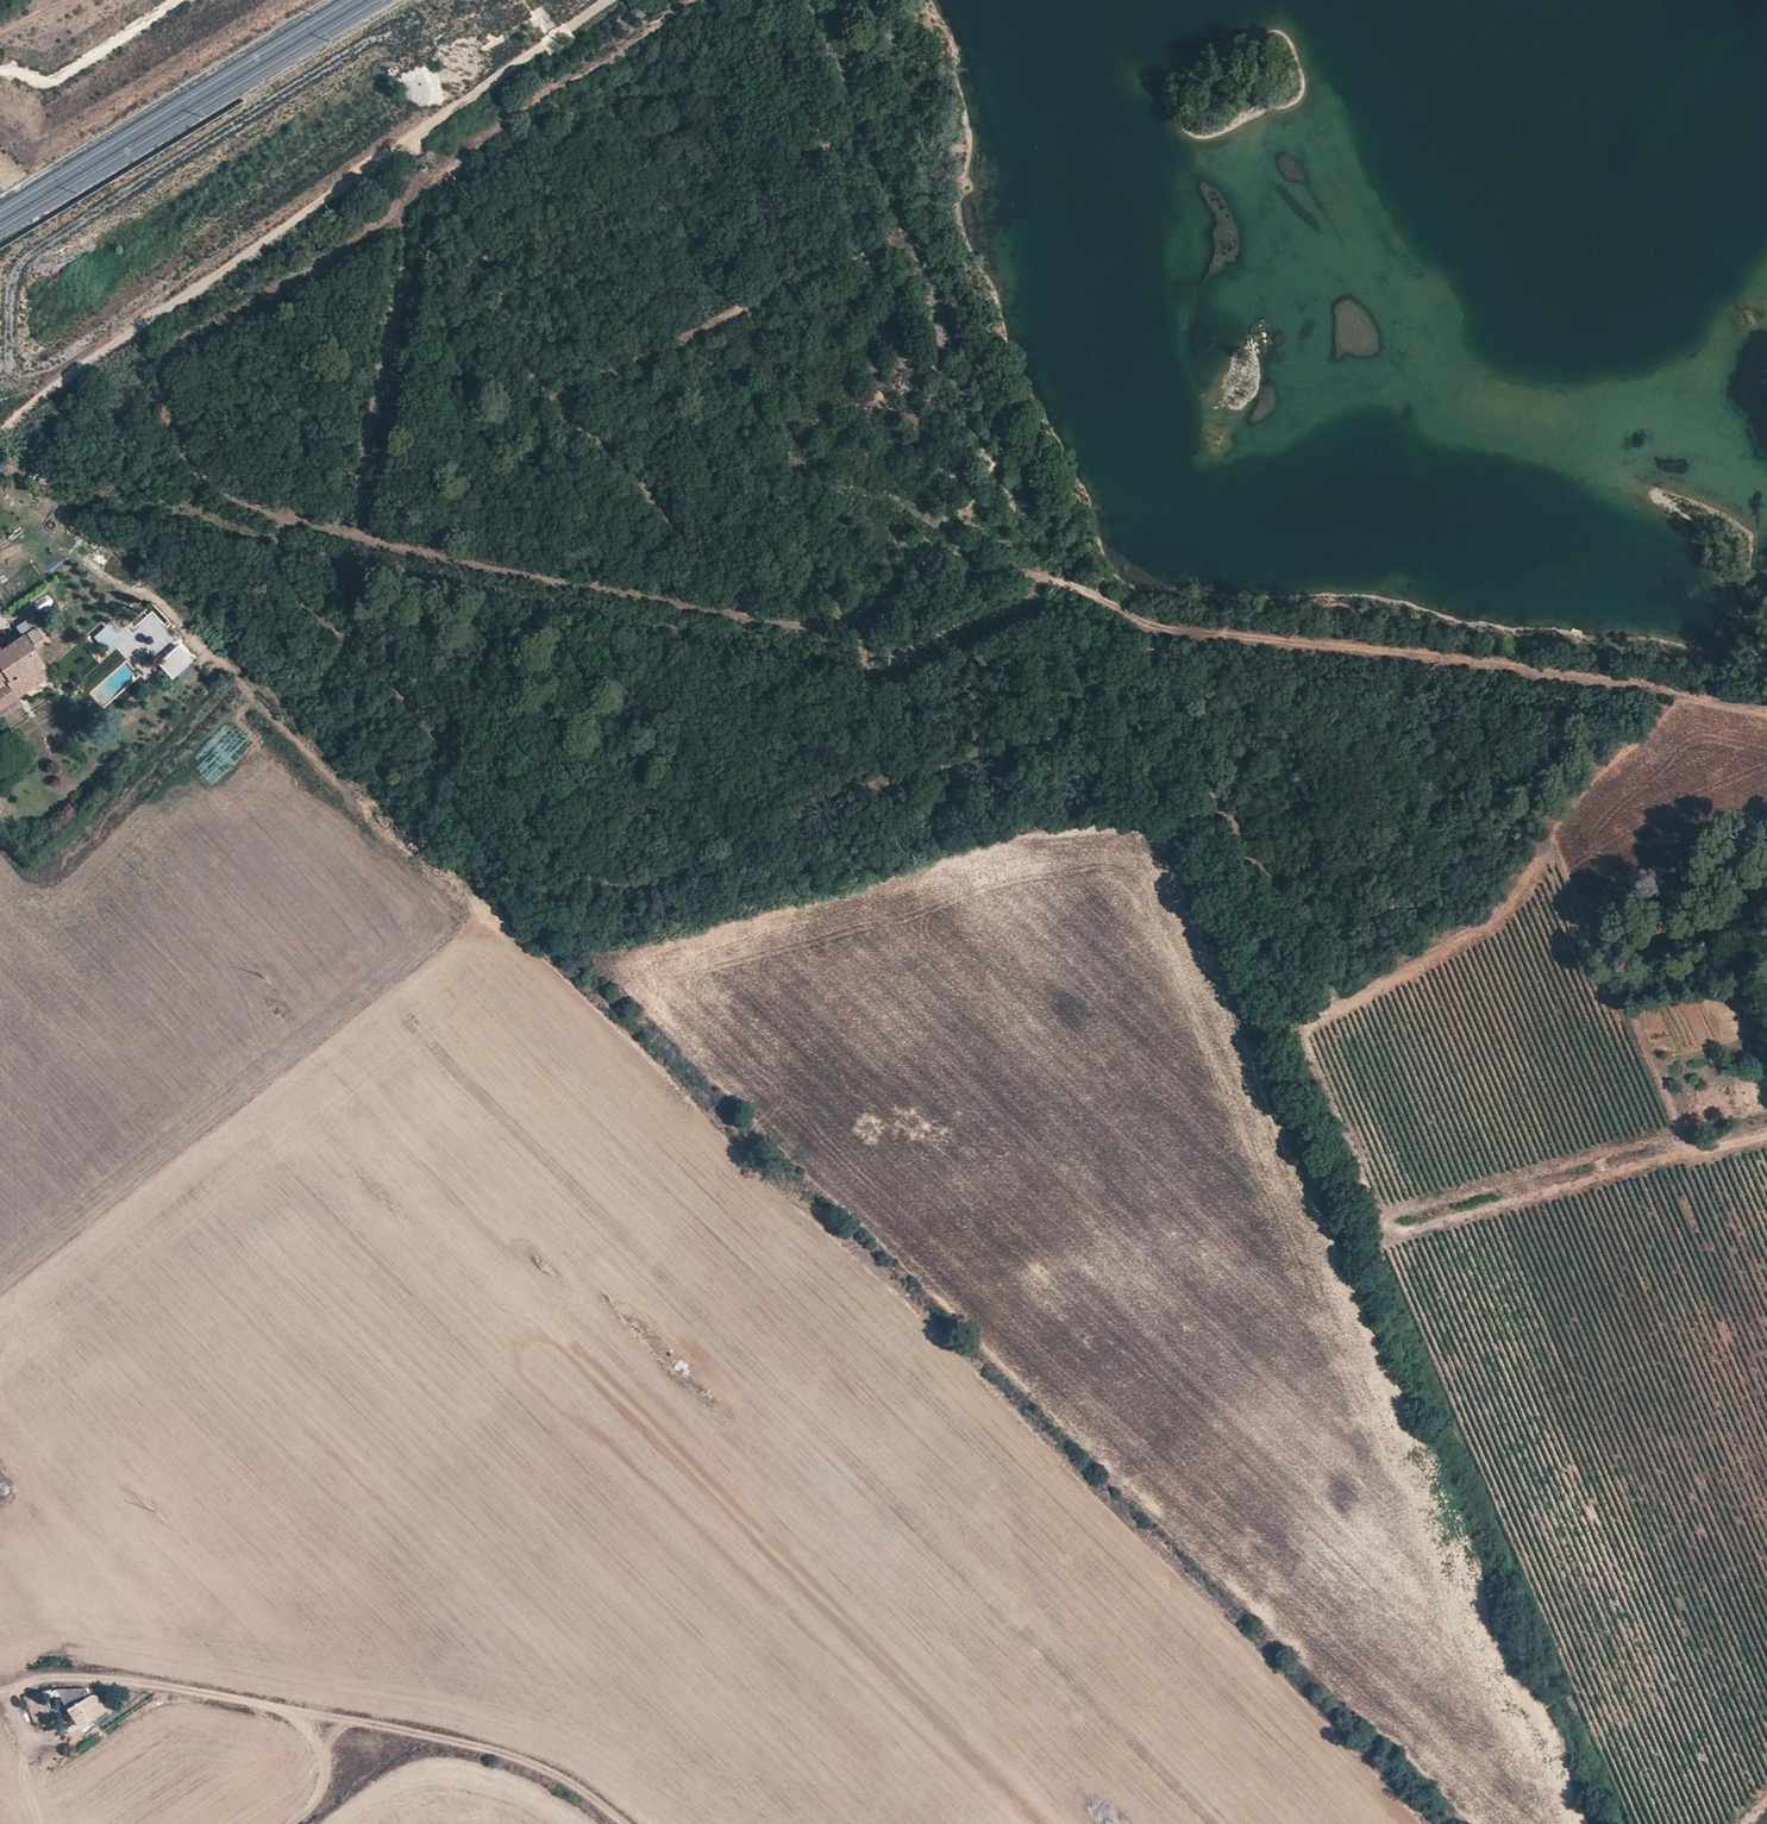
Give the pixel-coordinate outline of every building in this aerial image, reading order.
[(28,691),(52,675),(24,633),(1,649),(0,648),(0,710),(28,691)] [(158,663),(166,672),(186,654),(179,645),(158,663)] [(52,675),(28,691),(32,698),(56,682),(52,675)] [(68,1710),(80,1726),(105,1708),(95,1695),(92,1695),(84,1699),(68,1710)]
